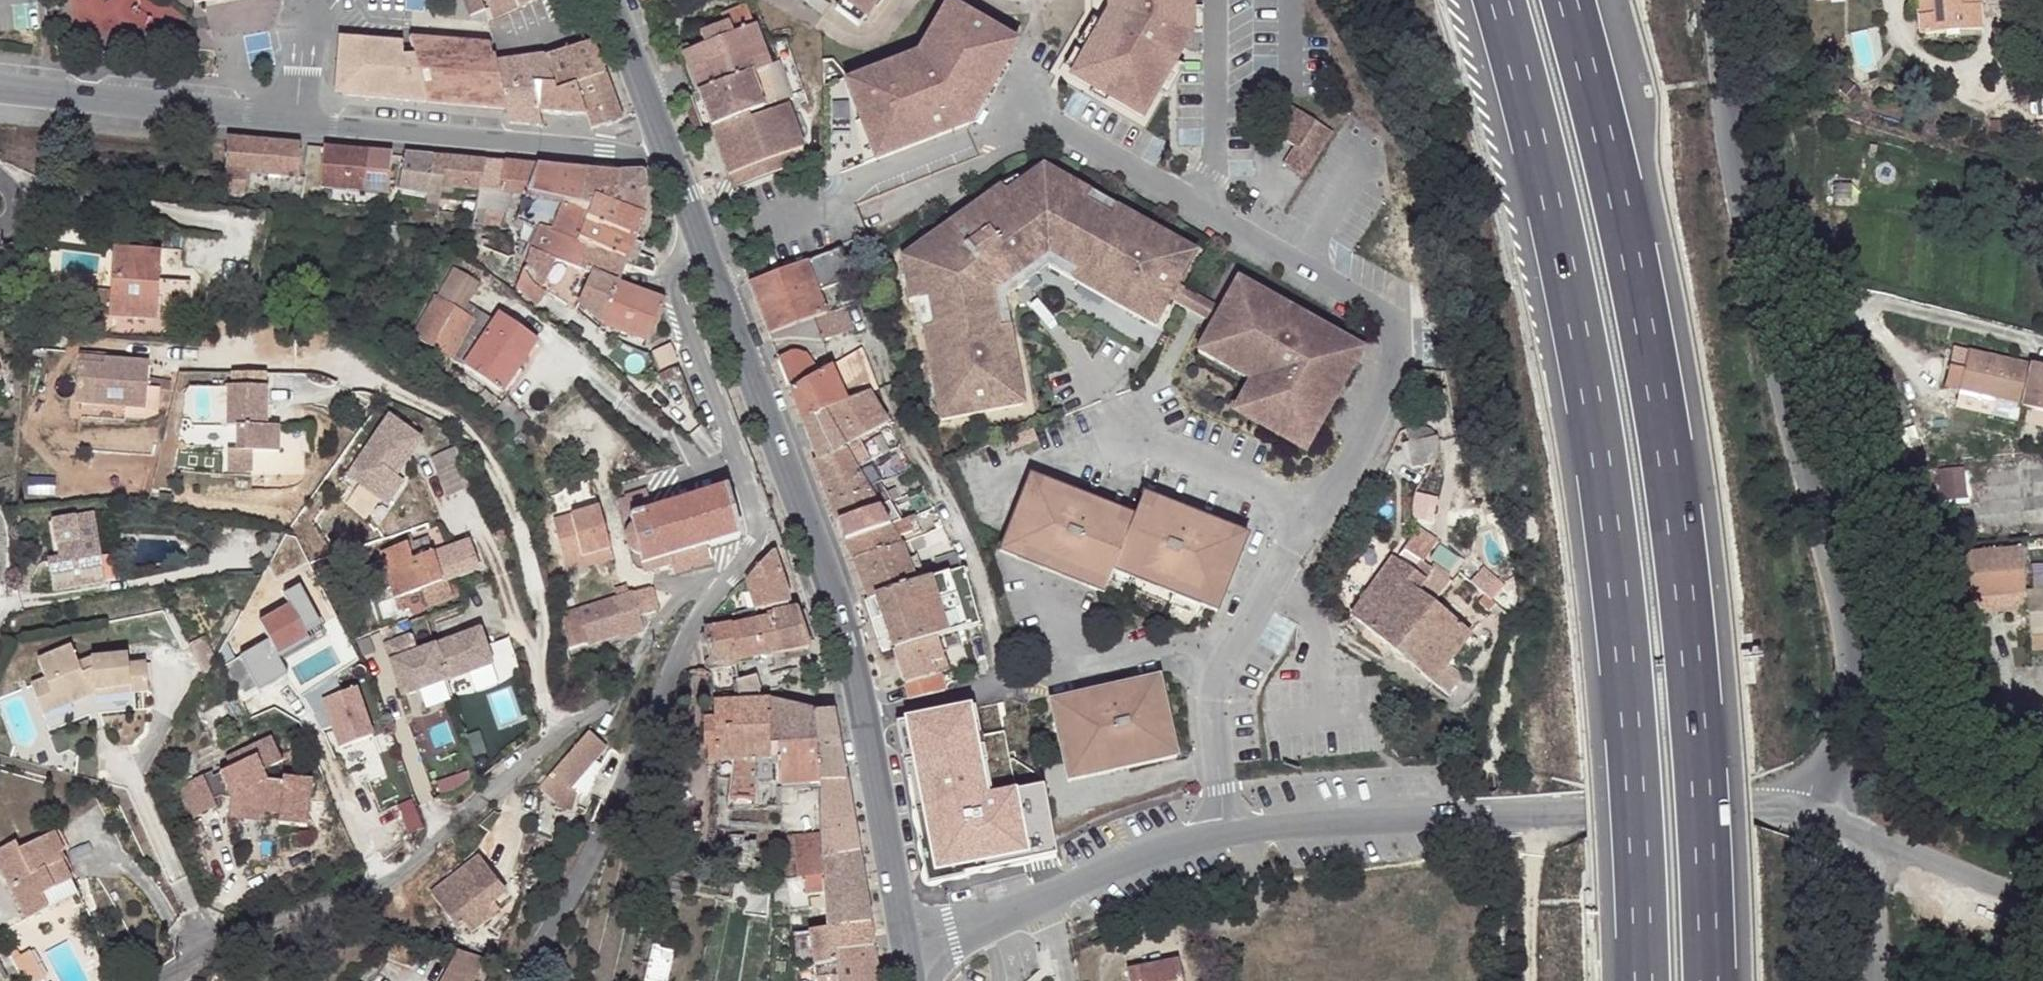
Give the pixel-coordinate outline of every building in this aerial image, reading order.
[(488,7),(483,9),(487,24),(539,0),(485,0),(488,7)] [(878,0),(840,0),(864,18),(878,0)] [(1108,14),(1071,78),(1139,118),(1190,33),(1190,0),(1108,0),(1108,14)] [(1932,0),(1917,0),(1918,17),(1933,16),(1932,0)] [(1933,16),(1918,17),(1920,35),(1981,30),(1978,0),(1932,0),(1933,16)] [(683,58),(698,96),(753,74),(770,67),(745,7),(721,16),(723,25),(699,34),(704,49),(683,58)] [(820,93),(822,178),(969,127),(977,113),(1014,46),(947,7),(917,58),(895,67),(820,93)] [(350,98),(395,102),(386,70),(406,67),(405,52),(402,52),(403,45),(341,40),(338,84),(350,85),(350,98)] [(608,75),(596,42),(544,57),(554,85),(579,86),(608,75)] [(447,65),(447,63),(445,44),(412,44),(412,52),(405,52),(406,67),(386,70),(395,102),(507,111),(495,62),(495,59),(464,57),(463,64),(447,65)] [(479,45),(445,44),(447,63),(447,65),(463,64),(464,57),(495,59),(493,49),(490,51),(488,52),(485,53),(483,53),(481,51),(480,49),(479,45)] [(544,57),(495,62),(507,111),(510,124),(540,126),(533,83),(554,85),(544,57)] [(753,74),(698,96),(712,128),(747,114),(793,98),(778,63),(753,74)] [(594,129),(625,120),(608,75),(579,86),(586,106),(589,115),(591,122),(594,129)] [(544,127),(544,122),(542,113),(566,114),(554,85),(533,83),(540,126),(544,127)] [(350,85),(338,84),(338,87),(339,90),(341,93),(345,96),(350,98),(350,85)] [(554,85),(566,114),(581,115),(582,107),(586,106),(579,86),(554,85)] [(697,137),(713,131),(698,96),(682,103),(697,137)] [(582,107),(581,115),(589,115),(586,106),(582,107)] [(747,114),(712,128),(736,189),(798,164),(793,152),(805,148),(788,106),(750,120),(747,114)] [(1294,148),(1285,164),(1301,174),(1329,133),(1289,107),(1272,134),(1294,148)] [(266,142),(228,139),(225,191),(245,193),(246,173),(264,174),(266,142)] [(266,142),(264,174),(299,177),(301,145),(266,142)] [(388,193),(392,153),(324,147),(320,185),(388,193)] [(405,155),(394,209),(438,213),(443,185),(431,183),(435,158),(405,155)] [(443,185),(480,188),(485,162),(435,158),(431,183),(443,185)] [(500,192),(505,164),(485,162),(480,188),(500,192)] [(581,195),(587,171),(505,164),(500,192),(480,188),(478,202),(475,216),(475,221),(471,239),(469,244),(481,247),(484,225),(502,228),(513,193),(529,196),(520,222),(537,229),(576,244),(586,219),(580,217),(587,197),(581,195)] [(612,202),(619,173),(587,171),(581,195),(587,197),(580,217),(586,219),(637,238),(645,216),(612,202)] [(645,173),(619,173),(612,202),(645,216),(647,211),(648,187),(645,173)] [(925,299),(944,421),(1026,407),(1009,300),(1056,269),(1160,333),(1177,304),(1203,262),(1052,175),(1013,200),(1008,192),(909,257),(916,301),(925,299)] [(1835,199),(1850,200),(1851,185),(1836,184),(1835,199)] [(272,206),(274,197),(261,195),(261,205),(272,206)] [(475,216),(478,202),(462,200),(460,215),(475,216)] [(462,237),(471,239),(475,221),(465,219),(462,237)] [(521,276),(518,284),(539,303),(546,292),(542,288),(554,262),(590,274),(616,283),(618,281),(632,247),(637,238),(586,219),(576,244),(537,229),(529,252),(529,256),(521,276)] [(516,247),(529,252),(537,229),(520,222),(515,238),(516,247)] [(501,268),(508,257),(492,250),(481,247),(469,244),(464,255),(501,268)] [(828,314),(845,307),(837,285),(851,280),(839,250),(824,256),(808,262),(748,284),(769,336),(813,319),(828,314)] [(114,258),(112,291),(110,316),(157,319),(161,261),(114,258)] [(646,340),(662,302),(616,283),(590,274),(578,303),(604,325),(646,340)] [(1367,358),(1243,286),(1226,314),(1218,329),(1202,356),(1257,388),(1241,417),(1306,455),(1325,424),(1328,425),(1367,358)] [(110,316),(112,291),(90,290),(88,315),(110,316)] [(1226,314),(1186,291),(1177,304),(1218,329),(1226,314)] [(454,357),(482,313),(467,303),(461,311),(435,297),(411,336),(452,361),(454,357)] [(853,328),(845,307),(828,314),(813,319),(769,336),(772,344),(779,341),(786,340),(795,339),(803,339),(821,341),(822,341),(853,328)] [(493,321),(482,313),(454,357),(464,364),(493,321)] [(498,314),(493,321),(464,364),(496,387),(511,366),(519,371),(538,342),(498,314)] [(790,391),(801,421),(824,411),(847,401),(870,391),(877,388),(861,349),(832,366),(820,373),(812,359),(807,356),(803,353),(799,352),(793,353),(789,353),(785,356),(777,359),(790,391)] [(1970,350),(1965,368),(1959,392),(1997,401),(2021,407),(2031,365),(1970,350)] [(83,359),(82,366),(109,367),(108,361),(83,359)] [(127,361),(108,361),(109,367),(82,366),(80,403),(130,405),(129,416),(151,417),(162,413),(163,388),(151,388),(152,363),(127,361)] [(1945,388),(1959,392),(1965,368),(1951,365),(1945,388)] [(2031,365),(2021,407),(2042,413),(2042,367),(2031,365)] [(503,392),(519,371),(511,366),(496,387),(503,392)] [(228,448),(228,468),(256,468),(256,450),(278,449),(277,426),(269,426),(260,426),(260,416),(269,417),(267,386),(227,387),(228,427),(236,427),(237,448),(228,448)] [(844,447),(858,440),(889,423),(870,391),(847,401),(824,411),(801,421),(816,461),(813,463),(829,505),(869,490),(857,468),(844,447)] [(1994,416),(1997,401),(1959,392),(1956,406),(1994,416)] [(518,420),(523,427),(530,421),(525,414),(518,420)] [(269,426),(269,417),(260,416),(260,426),(269,426)] [(416,440),(384,417),(342,475),(382,503),(398,481),(390,476),(416,440)] [(1413,429),(1410,461),(1436,463),(1438,431),(1413,429)] [(870,461),(858,440),(844,447),(857,468),(870,461)] [(462,456),(436,465),(445,491),(471,482),(462,456)] [(1137,520),(1033,478),(1002,553),(1105,594),(1110,581),(1113,573),(1202,609),(1218,614),(1248,540),(1145,497),(1137,520)] [(891,503),(886,495),(881,485),(869,490),(880,509),(891,503)] [(639,555),(641,564),(644,576),(673,567),(675,577),(712,567),(706,546),(741,536),(728,488),(649,509),(644,488),(622,495),(631,529),(628,533),(626,538),(628,548),(633,553),(639,555)] [(880,509),(869,490),(829,505),(836,524),(880,509)] [(896,490),(886,495),(891,503),(900,499),(896,490)] [(554,522),(564,562),(608,550),(598,509),(554,522)] [(892,528),(880,509),(836,524),(843,543),(891,529),(892,528)] [(918,524),(915,517),(892,528),(899,540),(914,534),(911,527),(918,524)] [(49,524),(52,544),(55,563),(46,565),(44,565),(48,592),(102,584),(90,518),(49,524)] [(1406,550),(1428,562),(1441,538),(1419,526),(1406,550)] [(851,559),(900,543),(899,540),(892,528),(891,529),(843,543),(851,559)] [(381,554),(395,599),(481,570),(471,540),(432,553),(427,538),(381,554)] [(908,564),(900,543),(851,559),(851,561),(864,600),(873,597),(915,584),(908,564)] [(44,546),(46,565),(55,563),(52,544),(44,546)] [(2026,594),(2022,547),(1937,555),(1939,577),(1970,575),(1972,599),(2026,594)] [(608,550),(564,562),(567,573),(612,561),(608,550)] [(754,611),(788,603),(786,590),(773,553),(745,582),(754,611)] [(941,576),(962,570),(955,554),(935,561),(941,576)] [(915,584),(925,581),(917,560),(908,564),(915,584)] [(1351,617),(1369,633),(1431,685),(1473,637),(1421,593),(1427,582),(1394,560),(1351,617)] [(892,652),(937,639),(962,631),(979,625),(962,570),(941,576),(925,581),(915,584),(873,597),(864,600),(872,624),(881,621),(892,652)] [(1202,609),(1113,573),(1110,581),(1199,618),(1202,609)] [(640,591),(558,615),(570,650),(619,636),(620,640),(644,632),(641,616),(658,610),(652,588),(640,591)] [(2026,591),(2030,636),(2042,635),(2042,589),(2026,591)] [(315,632),(295,592),(281,599),(286,609),(259,623),(268,642),(240,656),(258,692),(286,679),(280,666),(321,645),(315,632)] [(2026,594),(1972,599),(1973,613),(2027,608),(2026,594)] [(710,621),(732,616),(735,615),(730,597),(712,617),(710,621)] [(380,604),(385,619),(400,614),(395,599),(380,604)] [(761,620),(733,625),(737,661),(809,649),(794,608),(760,615),(761,620)] [(736,669),(737,661),(733,625),(704,630),(710,673),(736,669)] [(414,633),(387,642),(405,694),(518,655),(511,636),(488,644),(482,628),(420,650),(414,633)] [(908,701),(946,691),(941,674),(947,672),(937,639),(892,652),(908,701)] [(68,697),(71,706),(88,700),(85,693),(95,690),(96,697),(96,700),(116,697),(116,690),(130,688),(131,696),(150,694),(147,664),(129,666),(128,656),(90,659),(92,670),(81,674),(77,663),(71,647),(38,660),(45,680),(31,685),(40,708),(68,697)] [(90,659),(77,663),(81,674),(92,670),(90,659)] [(780,789),(819,785),(815,715),(833,713),(822,665),(811,668),(779,696),(760,691),(761,689),(756,677),(738,680),(740,700),(714,701),(713,720),(702,719),(702,747),(713,747),(714,762),(734,762),(729,807),(760,813),(781,812),(780,789)] [(1159,679),(1051,701),(1067,780),(1177,758),(1159,679)] [(116,690),(116,697),(131,696),(130,688),(116,690)] [(320,700),(337,747),(371,736),(353,689),(320,700)] [(88,700),(96,697),(95,690),(85,693),(88,700)] [(44,717),(71,706),(68,697),(40,708),(44,717)] [(1033,736),(1029,710),(1020,712),(1025,738),(1033,736)] [(819,785),(848,781),(833,713),(815,715),(819,785)] [(896,724),(907,784),(960,773),(948,714),(896,724)] [(588,734),(540,786),(556,801),(554,807),(570,814),(576,796),(569,790),(604,749),(588,734)] [(271,739),(228,759),(232,768),(220,774),(233,802),(230,816),(242,818),(243,813),(265,816),(265,813),(279,815),(278,824),(306,828),(311,781),(283,778),(282,782),(266,781),(262,772),(282,763),(271,739)] [(667,747),(668,771),(677,771),(676,747),(667,747)] [(180,786),(192,818),(220,808),(208,775),(180,786)] [(819,811),(853,808),(848,781),(819,785),(819,811)] [(918,823),(929,822),(926,806),(912,809),(915,824),(918,823)] [(822,861),(861,855),(853,808),(819,811),(820,832),(822,861)] [(940,820),(929,822),(918,823),(927,873),(949,869),(940,820)] [(822,877),(822,861),(820,832),(793,834),(797,880),(803,880),(822,877)] [(75,883),(62,855),(68,851),(60,833),(23,850),(19,845),(0,853),(0,860),(28,922),(52,911),(45,897),(75,883)] [(730,835),(724,870),(757,875),(759,865),(753,863),(757,844),(743,843),(744,838),(730,835)] [(829,930),(872,925),(861,855),(822,861),(822,877),(824,894),(829,930)] [(485,911),(504,897),(478,859),(429,892),(456,930),(465,925),(471,935),(492,921),(485,911)] [(773,882),(773,883),(774,903),(779,903),(788,903),(786,881),(773,882)] [(722,883),(719,895),(730,897),(733,885),(722,883)] [(811,932),(829,930),(824,894),(808,895),(809,910),(789,911),(789,915),(791,933),(811,932)] [(718,901),(711,927),(719,929),(726,902),(718,901)] [(788,903),(779,903),(779,916),(789,915),(789,911),(788,903)] [(834,953),(875,947),(872,925),(829,930),(811,932),(816,968),(835,965),(834,953)] [(837,980),(881,980),(875,947),(834,953),(835,965),(837,975),(837,980)] [(646,980),(650,980),(664,980),(672,954),(654,950),(646,980)] [(459,952),(443,980),(475,980),(485,961),(459,952)] [(15,961),(24,980),(42,980),(30,955),(15,961)] [(1129,980),(1182,980),(1178,961),(1127,971),(1129,980)] [(835,965),(816,968),(818,978),(837,975),(835,965)]
